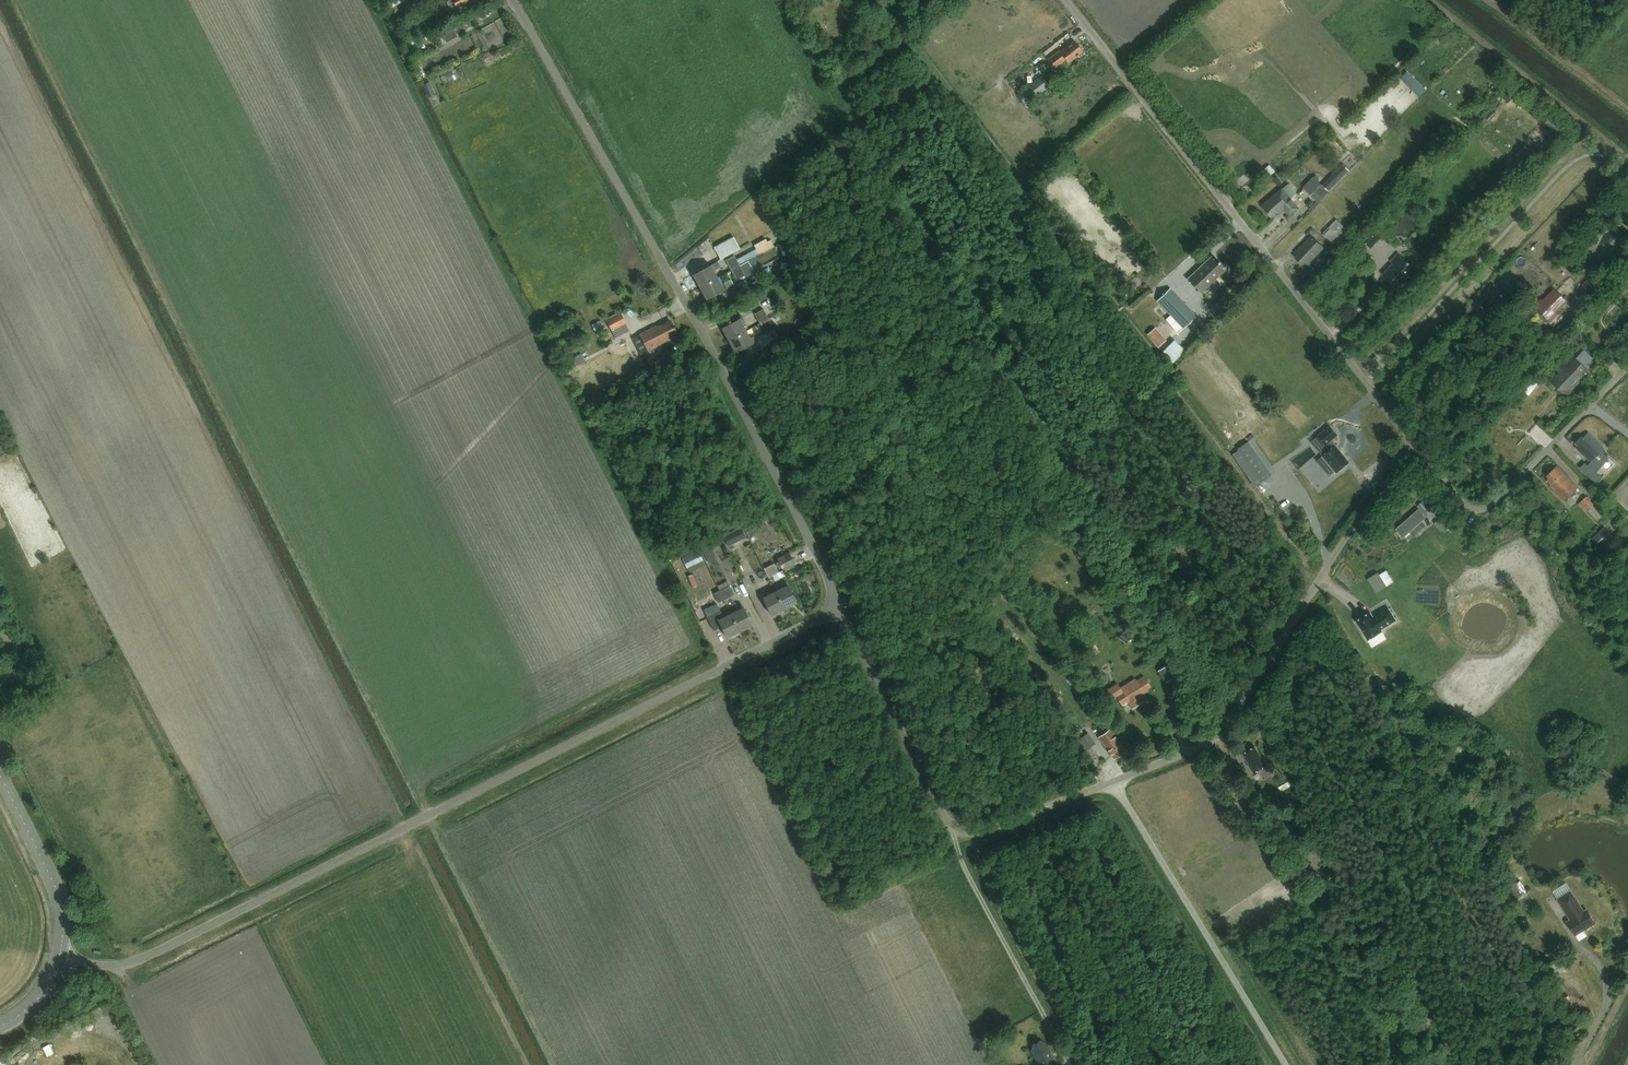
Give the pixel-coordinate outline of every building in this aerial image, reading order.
[(471,0),(449,0),(447,1),(451,9),(456,7),(457,7),(471,0)] [(421,20),(427,17),(421,7),(415,10),(421,20)] [(441,31),(446,42),(458,37),(452,25),(441,31)] [(407,43),(412,51),(420,46),(415,39),(407,43)] [(1068,63),(1083,51),(1074,40),(1060,52),(1059,51),(1048,59),(1055,67),(1066,59),(1068,63)] [(442,76),(446,84),(463,75),(458,67),(442,76)] [(1024,104),(1049,86),(1041,75),(1016,94),(1024,104)] [(436,94),(430,81),(422,84),(428,97),(429,96),(431,101),(437,99),(435,94),(436,94)] [(1545,121),(1562,136),(1568,130),(1551,114),(1545,121)] [(1275,171),(1270,165),(1266,168),(1271,175),(1275,171)] [(1319,202),(1330,191),(1322,184),(1312,195),(1319,202)] [(1285,210),(1290,216),(1299,208),(1283,188),(1269,199),(1272,202),(1268,205),(1269,205),(1265,208),(1273,217),(1278,212),(1279,213),(1283,210),(1284,210),(1285,210)] [(1323,233),(1336,246),(1349,232),(1336,220),(1323,233)] [(1372,248),(1383,237),(1373,227),(1362,238),(1372,248)] [(1296,257),(1303,265),(1305,262),(1308,265),(1324,247),(1312,235),(1295,253),(1298,255),(1296,257)] [(720,258),(739,248),(733,236),(714,247),(720,258)] [(758,254),(773,246),(769,239),(766,241),(765,238),(753,245),(755,248),(758,254)] [(739,265),(748,260),(754,257),(758,254),(755,248),(736,258),(739,265)] [(1417,270),(1398,253),(1391,261),(1394,263),(1383,274),(1397,287),(1409,274),(1412,276),(1417,270)] [(739,265),(736,258),(734,255),(726,260),(736,280),(745,275),(739,265)] [(748,260),(754,271),(760,268),(754,257),(748,260)] [(1201,292),(1223,270),(1220,267),(1222,265),(1216,258),(1213,260),(1211,257),(1188,279),(1201,292)] [(745,275),(754,271),(748,260),(739,265),(745,275)] [(700,287),(717,277),(714,270),(720,266),(718,261),(694,274),(700,287)] [(1590,293),(1600,283),(1592,275),(1582,285),(1590,293)] [(717,277),(700,287),(707,299),(727,288),(733,284),(731,279),(721,284),(717,277)] [(1156,301),(1181,328),(1195,315),(1170,288),(1156,301)] [(1567,300),(1555,289),(1543,301),(1542,299),(1535,306),(1540,311),(1551,321),(1557,314),(1555,312),(1567,300)] [(1602,305),(1609,311),(1619,301),(1612,294),(1602,305)] [(765,333),(774,328),(763,308),(755,313),(765,333)] [(616,339),(630,331),(621,312),(606,319),(616,339)] [(743,317),(722,328),(729,340),(746,331),(742,323),(745,322),(743,317)] [(676,336),(674,332),(676,331),(672,322),(669,324),(667,322),(656,327),(656,326),(640,334),(651,355),(662,350),(660,345),(676,336)] [(1147,334),(1158,347),(1165,340),(1154,328),(1147,334)] [(746,331),(729,340),(736,352),(756,341),(753,336),(750,338),(746,331)] [(1173,364),(1187,350),(1176,338),(1162,352),(1173,364)] [(582,352),(571,358),(574,365),(586,359),(582,352)] [(1569,393),(1589,371),(1573,356),(1550,380),(1563,392),(1565,390),(1569,393)] [(1330,425),(1318,435),(1325,445),(1326,445),(1330,450),(1317,461),(1330,476),(1335,471),(1337,473),(1350,463),(1332,441),(1338,435),(1330,425)] [(1584,437),(1582,436),(1575,442),(1578,445),(1576,447),(1591,462),(1598,468),(1608,457),(1602,451),(1605,447),(1588,432),(1584,437)] [(1248,442),(1238,450),(1261,483),(1272,476),(1248,442)] [(1565,500),(1579,487),(1557,465),(1553,469),(1552,468),(1547,474),(1548,475),(1547,475),(1549,478),(1547,480),(1551,484),(1550,485),(1565,500)] [(1596,473),(1593,470),(1588,475),(1596,483),(1601,478),(1596,473)] [(1587,496),(1579,504),(1586,511),(1594,503),(1587,496)] [(1416,512),(1396,529),(1400,535),(1421,518),(1416,512)] [(744,526),(749,538),(756,535),(751,523),(744,526)] [(1606,526),(1594,538),(1602,546),(1614,534),(1606,526)] [(737,543),(749,539),(744,527),(732,531),(737,543)] [(718,558),(715,550),(723,546),(718,537),(702,545),(710,562),(718,558)] [(783,570),(795,564),(789,552),(777,558),(783,570)] [(762,559),(765,565),(773,561),(770,555),(762,559)] [(769,577),(779,572),(774,563),(764,568),(769,577)] [(1367,578),(1376,593),(1388,586),(1379,572),(1367,578)] [(784,609),(797,602),(787,582),(781,584),(783,587),(775,591),(784,609)] [(720,590),(724,599),(734,594),(730,585),(720,590)] [(772,615),(784,609),(775,591),(768,595),(767,592),(761,594),(772,615)] [(740,631),(752,624),(742,604),(737,607),(738,609),(731,613),(740,631)] [(1397,620),(1390,607),(1374,617),(1371,611),(1356,621),(1368,641),(1383,631),(1382,629),(1397,620)] [(724,617),(722,614),(721,611),(707,618),(714,630),(722,626),(727,637),(740,631),(731,613),(724,617)] [(1130,638),(1123,633),(1119,638),(1126,643),(1130,638)] [(1158,671),(1165,683),(1176,676),(1168,664),(1158,671)] [(1122,706),(1128,703),(1131,708),(1141,702),(1138,696),(1144,693),(1143,692),(1149,688),(1142,677),(1121,690),(1116,684),(1105,691),(1111,700),(1116,697),(1122,706)] [(1114,758),(1125,750),(1109,729),(1100,735),(1106,742),(1104,744),(1114,758)] [(1095,743),(1088,732),(1078,739),(1086,750),(1095,743)] [(1266,778),(1277,772),(1271,762),(1268,764),(1263,756),(1262,757),(1255,746),(1243,753),(1250,764),(1249,765),(1254,773),(1260,769),(1266,778)] [(1510,886),(1516,897),(1527,892),(1521,880),(1510,886)] [(1576,935),(1596,922),(1587,909),(1584,911),(1571,890),(1558,898),(1571,919),(1567,921),(1576,935)] [(1563,957),(1552,963),(1558,973),(1569,967),(1563,957)] [(1575,996),(1567,1002),(1572,1009),(1580,1004),(1575,996)] [(1048,1046),(1047,1047),(1044,1042),(1042,1043),(1041,1040),(1032,1045),(1034,1047),(1031,1049),(1039,1064),(1058,1064),(1048,1046)]
